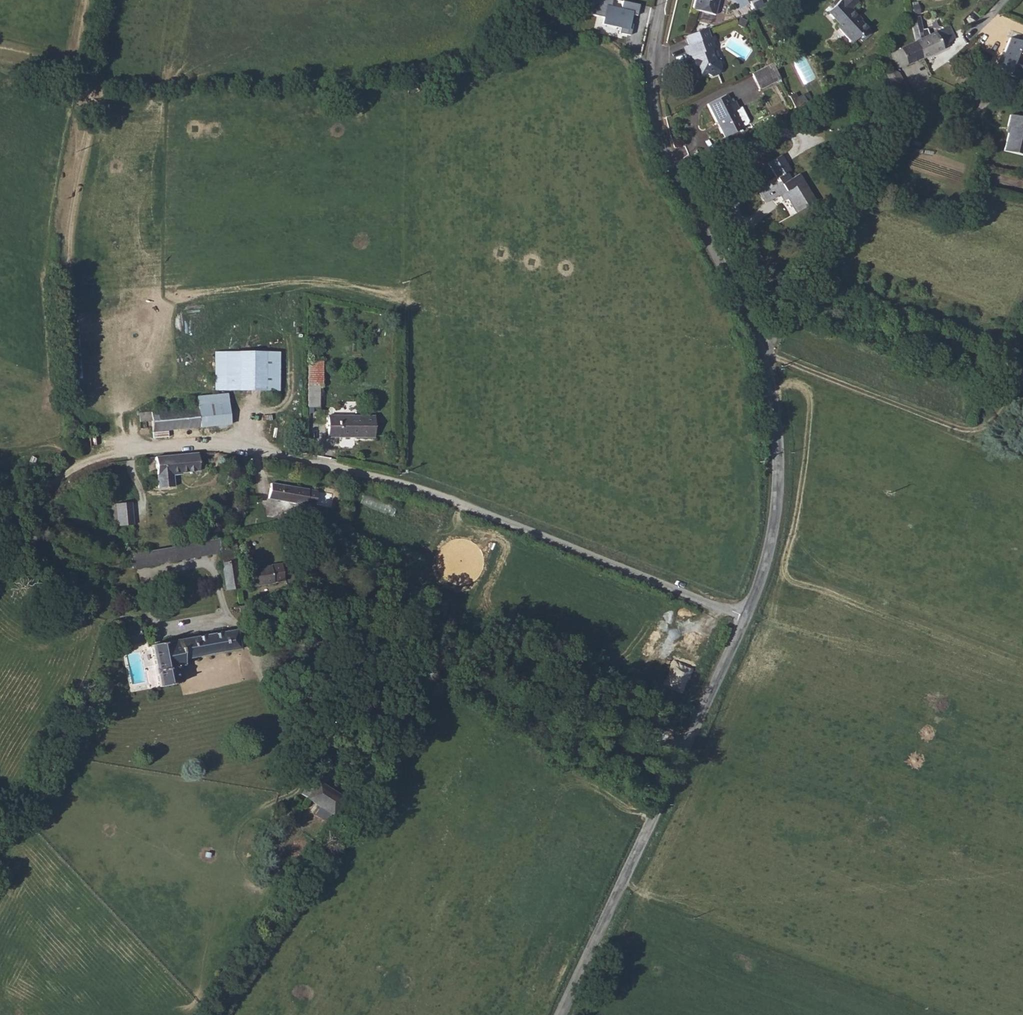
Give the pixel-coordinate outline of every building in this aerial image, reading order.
[(630,32),(633,16),(637,16),(640,5),(615,0),(592,0),(588,15),(602,18),(600,26),(630,32)] [(695,9),(718,12),(720,0),(696,0),(695,9)] [(854,43),(860,38),(863,38),(871,30),(854,10),(861,4),(858,0),(844,0),(830,13),(841,26),(839,28),(854,43)] [(930,37),(926,17),(917,20),(920,41),(930,37)] [(691,41),(686,43),(689,54),(691,53),(697,72),(703,70),(707,70),(710,72),(717,71),(719,64),(719,61),(716,58),(714,56),(712,48),(714,44),(714,40),(715,38),(716,35),(712,36),(709,25),(687,31),(691,41)] [(921,45),(927,59),(942,51),(948,53),(950,50),(948,46),(959,37),(954,25),(930,37),(920,41),(921,45)] [(894,54),(896,58),(901,69),(911,66),(927,59),(921,45),(920,41),(894,54)] [(1013,44),(1002,75),(1010,78),(1009,82),(1022,86),(1022,48),(1013,44)] [(751,72),(758,86),(780,76),(775,67),(773,62),(751,72)] [(889,76),(901,101),(914,95),(903,70),(900,71),(897,72),(889,76)] [(788,94),(794,108),(807,102),(803,93),(797,96),(794,90),(788,94)] [(740,122),(746,119),(747,116),(740,103),(737,104),(733,97),(729,98),(725,91),(706,100),(722,133),(741,124),(740,122)] [(1013,119),(1009,132),(1012,133),(1006,155),(1022,160),(1022,122),(1013,119)] [(791,208),(814,197),(799,170),(789,174),(786,167),(790,165),(782,151),(768,159),(778,179),(770,182),(769,179),(756,186),(762,198),(775,191),(785,196),(791,208)] [(214,351),(214,391),(279,392),(280,352),(214,351)] [(307,362),(307,387),(320,387),(323,387),(323,362),(307,362)] [(320,387),(307,387),(307,408),(320,408),(320,387)] [(197,397),(198,408),(201,427),(231,423),(227,394),(197,397)] [(198,408),(139,414),(141,430),(151,429),(151,432),(201,427),(198,408)] [(328,437),(374,438),(374,417),(328,416),(328,437)] [(197,453),(156,457),(158,475),(174,473),(199,470),(197,453)] [(174,473),(158,475),(160,490),(176,488),(174,473)] [(306,503),(314,504),(316,490),(272,484),(270,499),(306,505),(306,503)] [(117,504),(120,528),(132,527),(130,503),(117,504)] [(229,538),(130,557),(132,570),(219,554),(221,562),(233,559),(231,545),(229,538)] [(236,544),(231,545),(233,559),(239,558),(236,544)] [(239,590),(234,566),(233,559),(221,562),(226,592),(239,590)] [(259,583),(279,579),(276,566),(257,569),(259,583)] [(236,652),(232,629),(148,644),(156,686),(174,683),(171,664),(176,663),(236,652)] [(310,778),(301,797),(331,812),(341,792),(310,778)]
